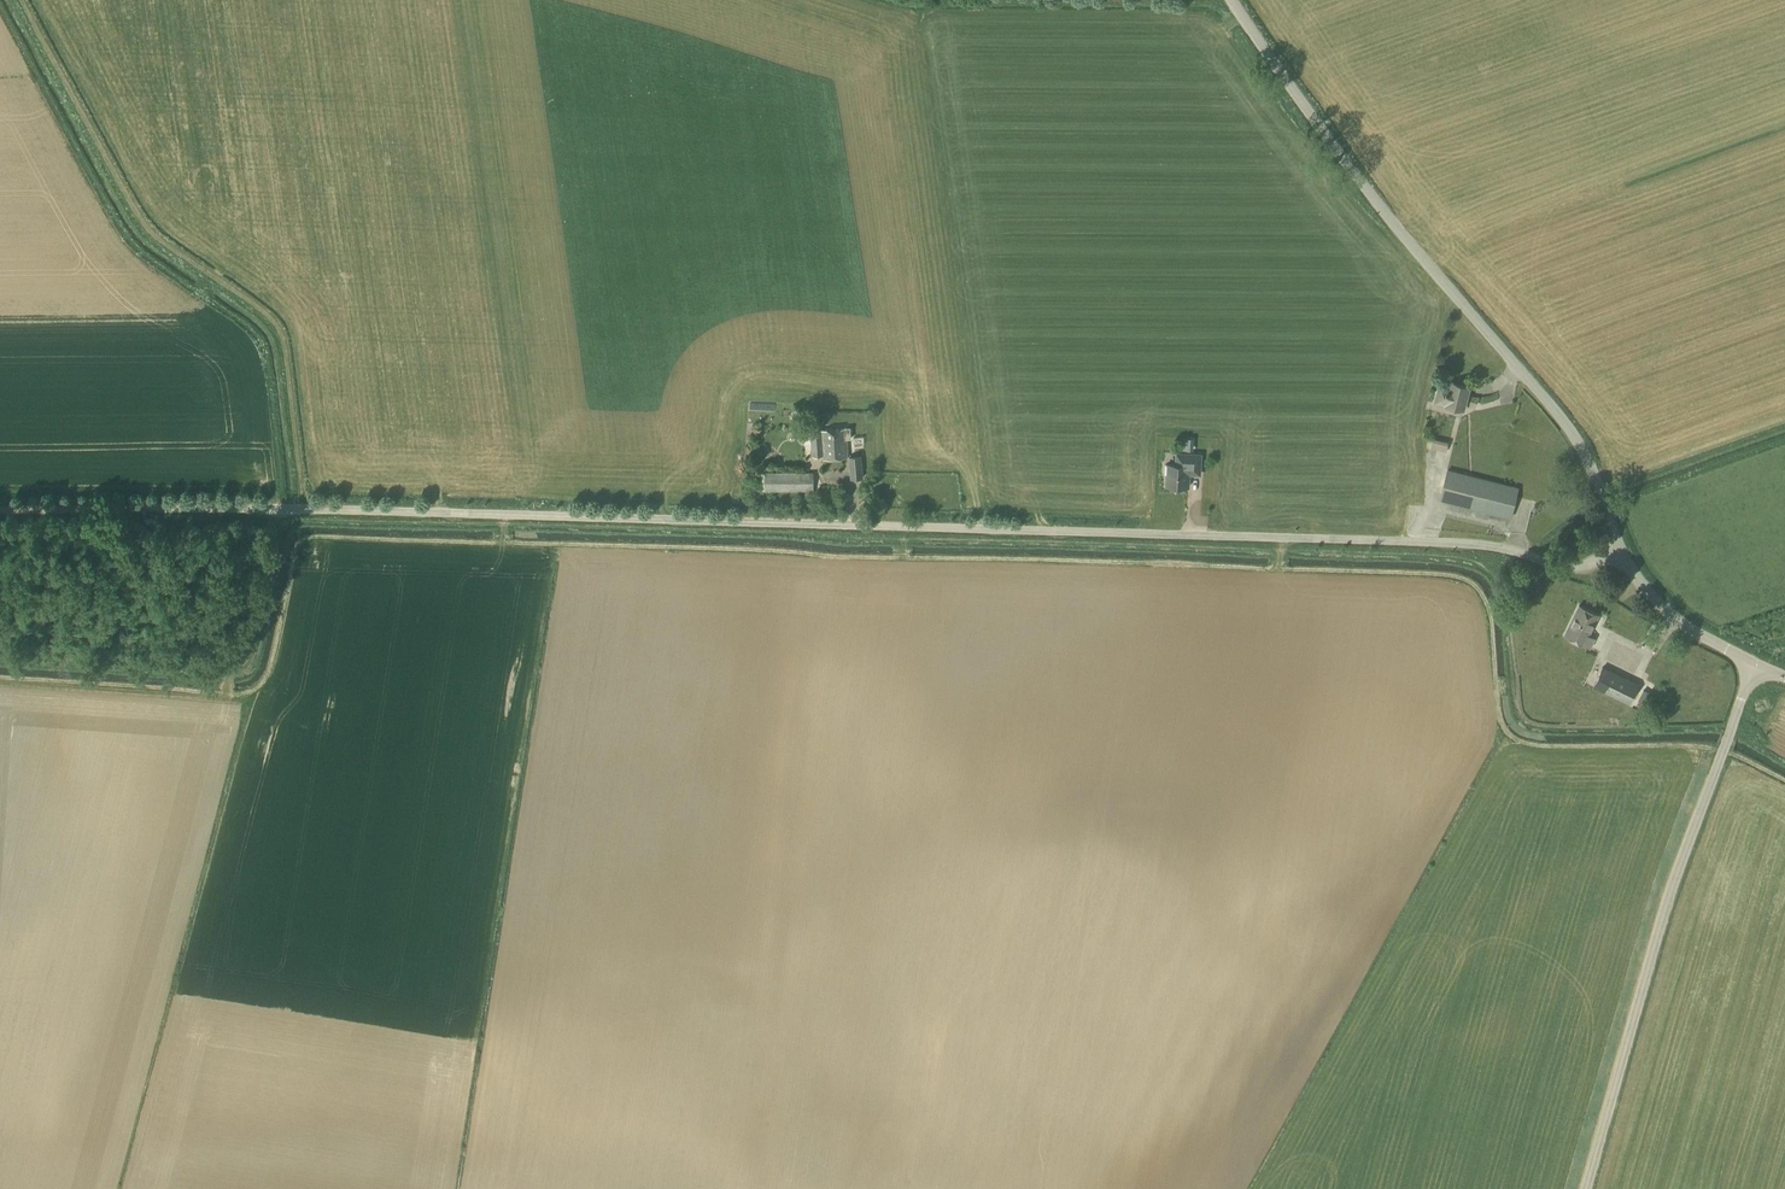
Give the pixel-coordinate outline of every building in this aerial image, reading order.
[(1469,387),(1450,382),(1449,386),(1439,384),(1435,402),(1444,405),(1463,410),(1469,387)] [(847,457),(846,439),(851,439),(850,428),(821,429),(821,430),(810,431),(812,456),(823,455),(823,459),(847,457)] [(1200,474),(1200,455),(1177,454),(1177,465),(1168,465),(1167,465),(1165,465),(1164,475),(1167,475),(1167,486),(1188,487),(1189,474),(1200,474)] [(860,456),(849,457),(851,479),(862,478),(860,456)] [(1510,518),(1518,488),(1448,470),(1440,500),(1510,518)] [(814,491),(814,472),(765,472),(765,491),(814,491)] [(1590,647),(1595,638),(1589,635),(1598,615),(1579,606),(1564,635),(1584,645),(1584,644),(1590,647)] [(1629,704),(1639,684),(1603,666),(1593,686),(1629,704)]
